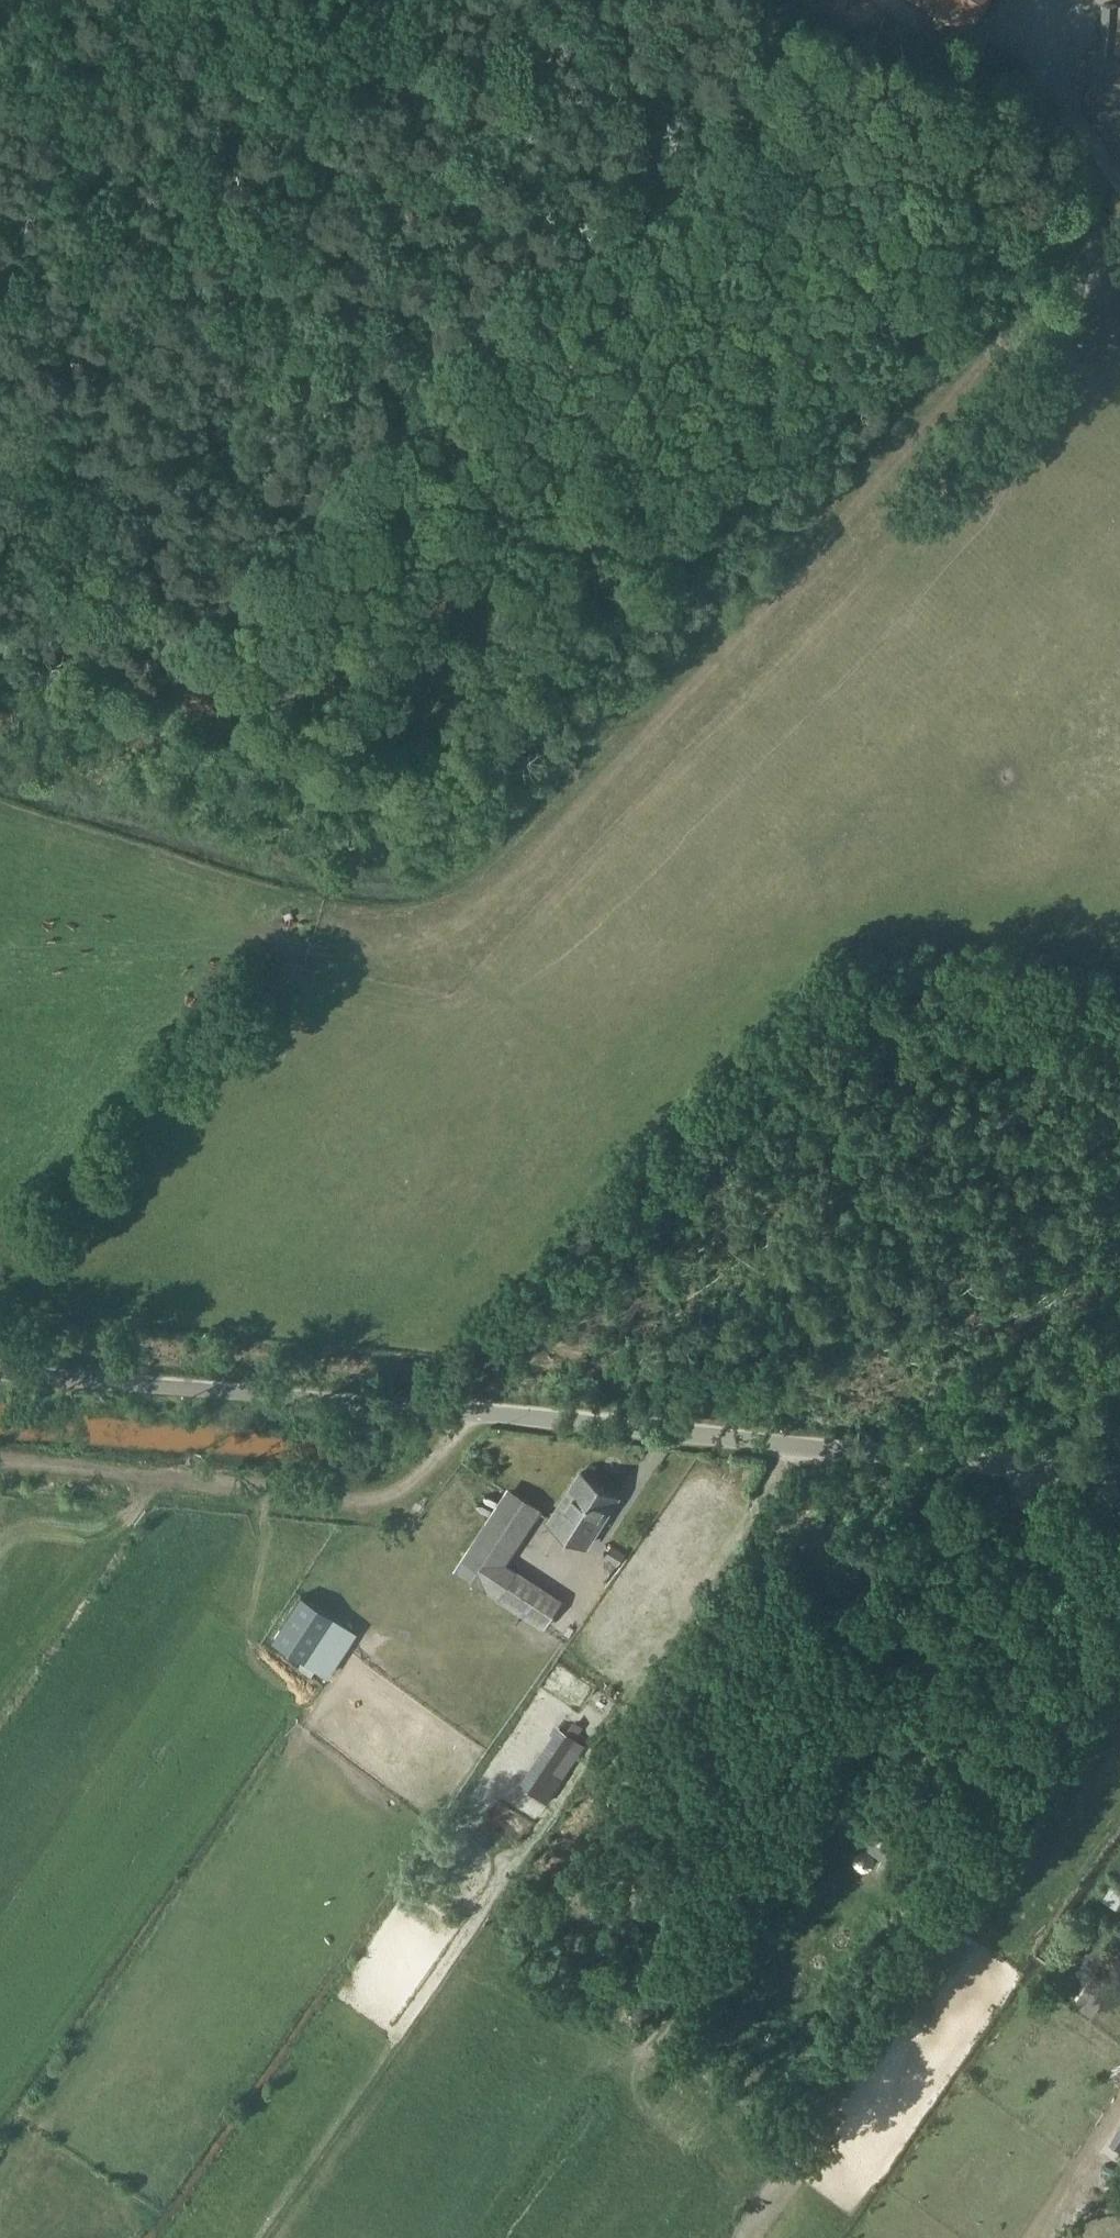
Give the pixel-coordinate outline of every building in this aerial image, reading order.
[(981,0),(918,0),(963,29),(981,0)] [(1087,96),(1119,98),(1119,6),(1103,5),(1100,52),(1090,52),(1087,96)] [(588,1542),(619,1492),(584,1470),(552,1520),(588,1542)] [(505,1559),(539,1506),(514,1489),(461,1570),(544,1624),(562,1596),(505,1559)] [(299,1595),(270,1638),(300,1659),(330,1616),(299,1595)] [(562,1729),(524,1786),(549,1803),(564,1779),(553,1772),(564,1756),(573,1763),(585,1746),(575,1739),(576,1738),(562,1729)] [(1119,1909),(1119,1886),(1116,1883),(1105,1899),(1119,1909)] [(1119,2151),(1119,2126),(1108,2143),(1119,2151)]
